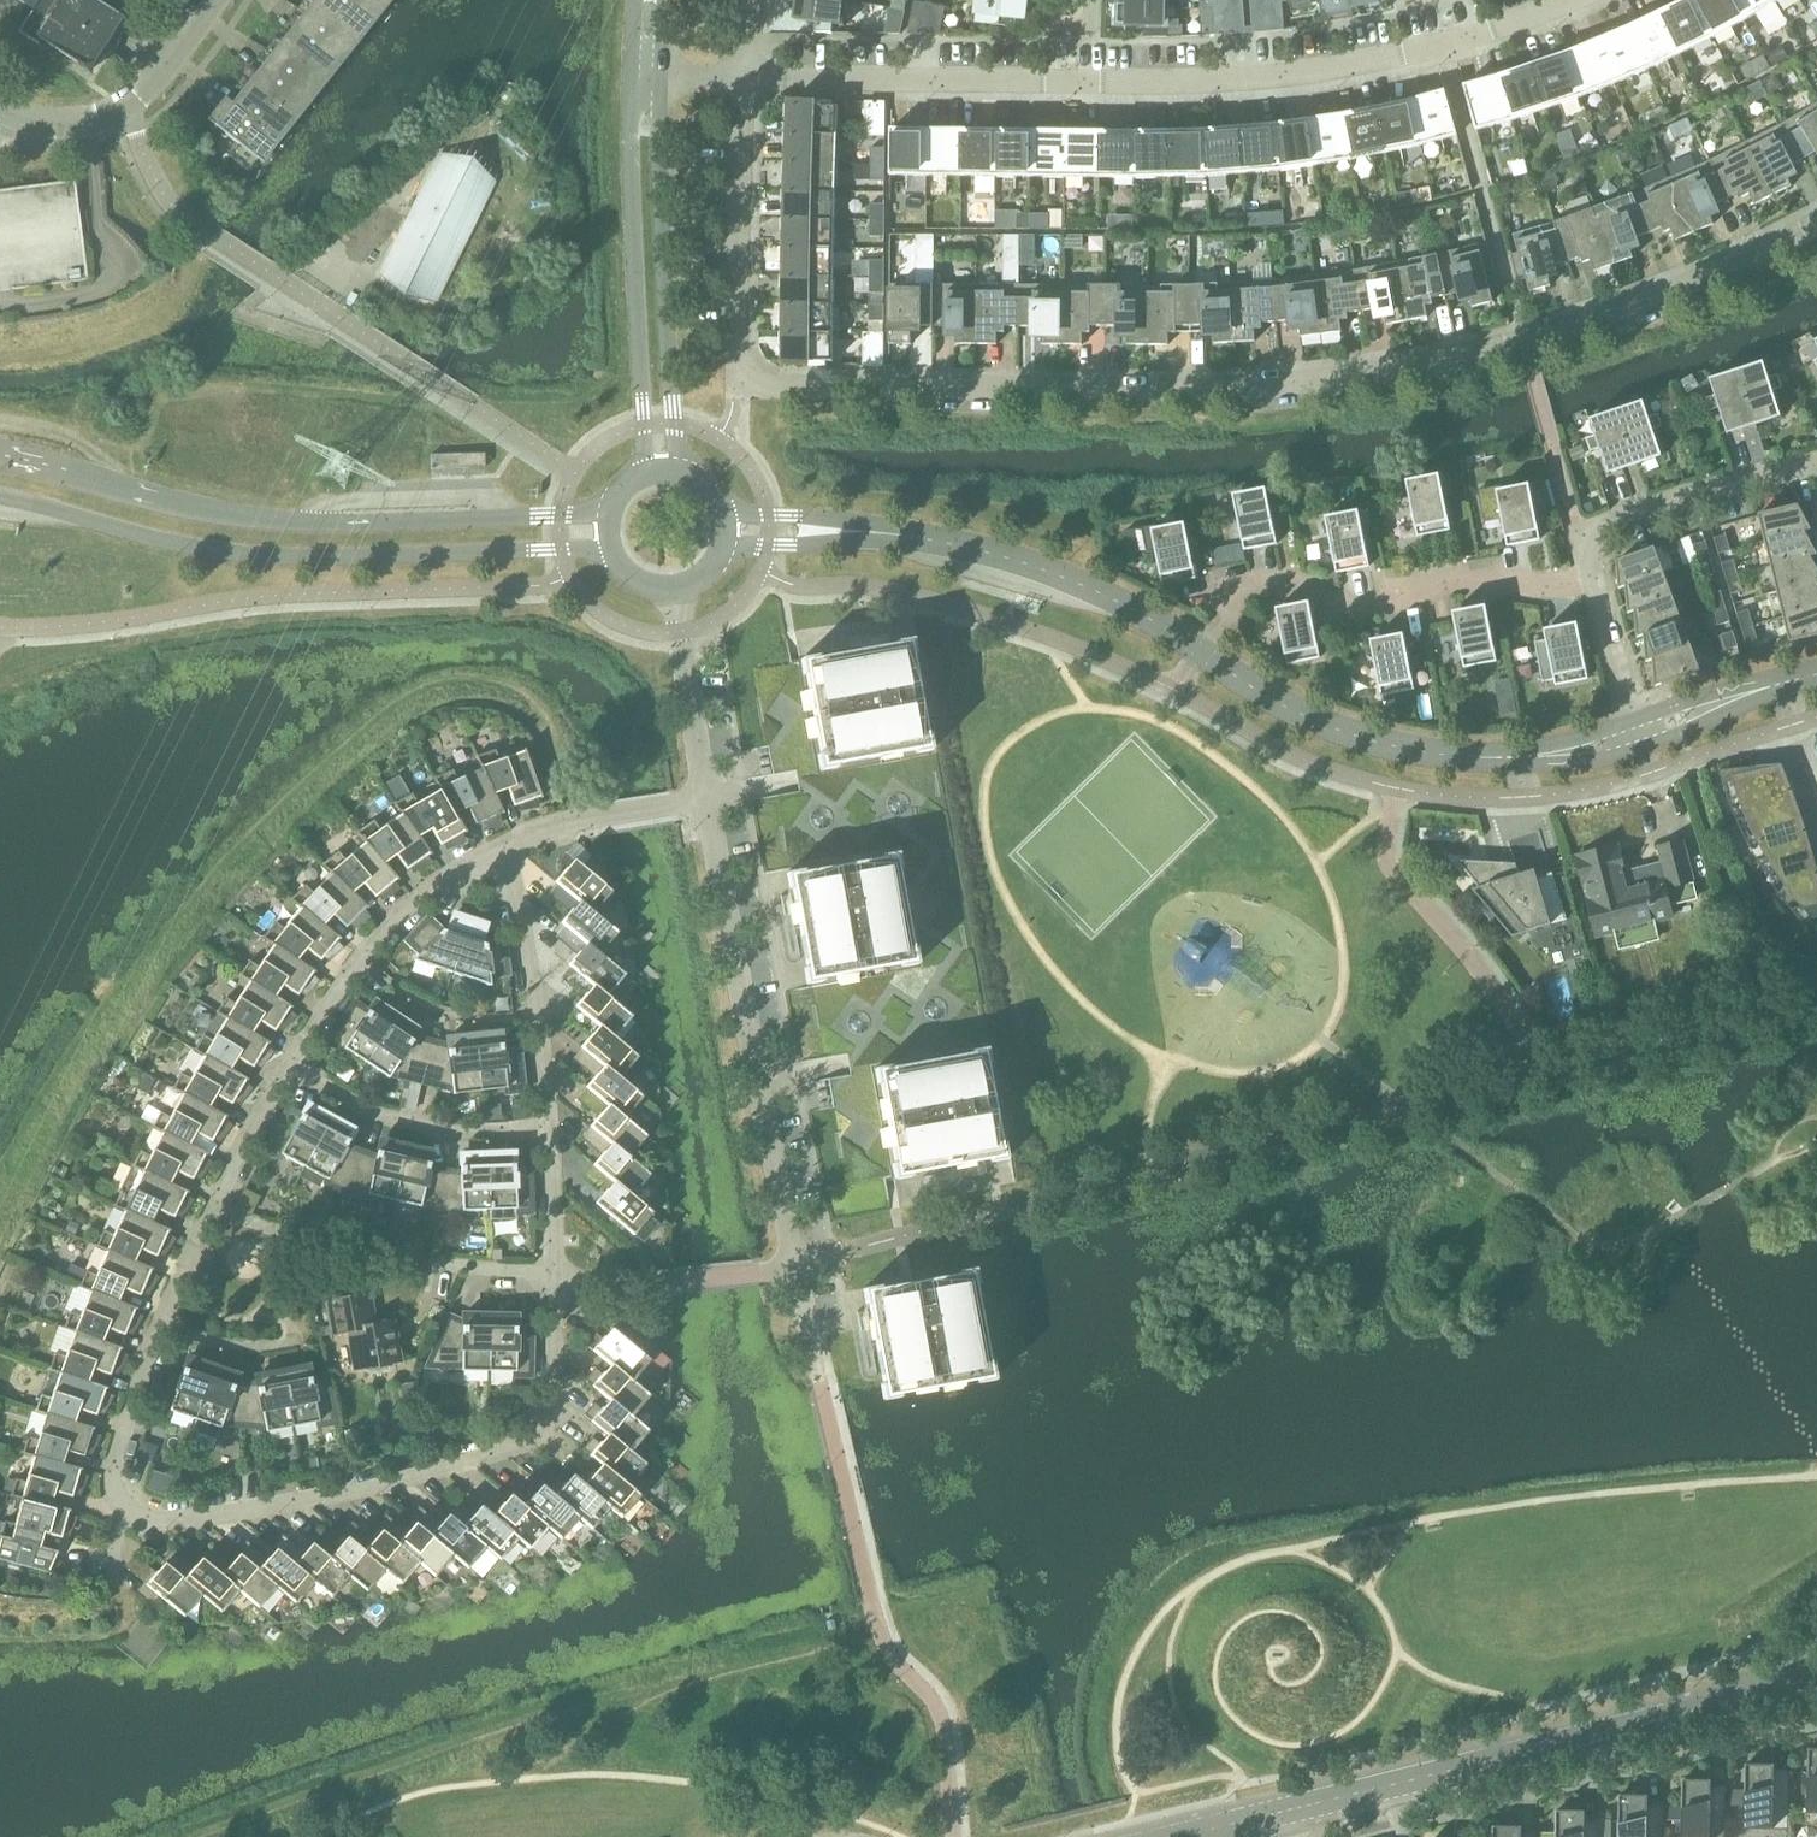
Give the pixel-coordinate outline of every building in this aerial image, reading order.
[(133,2),(129,0),(0,0),(0,14),(89,71),(117,27),(133,2)] [(312,2),(355,37),(360,41),(376,20),(372,16),(351,0),(314,0),(312,2)] [(372,16),(376,20),(392,0),(351,0),(372,16)] [(844,1),(838,0),(795,0),(794,7),(797,8),(795,19),(817,22),(816,32),(832,32),(834,24),(845,26),(845,25),(841,24),(844,1)] [(976,22),(999,24),(1000,15),(1025,18),(1027,0),(978,0),(976,22)] [(1119,25),(1145,25),(1144,36),(1167,36),(1183,36),(1183,26),(1180,26),(1180,0),(1120,0),(1119,25)] [(1215,34),(1231,33),(1230,28),(1228,0),(1207,0),(1207,7),(1212,6),(1215,34)] [(1230,28),(1231,33),(1246,32),(1243,0),(1228,0),(1230,28)] [(1253,32),(1269,31),(1269,25),(1266,0),(1251,0),(1253,32)] [(1285,29),(1282,1),(1287,1),(1287,0),(1266,0),(1269,25),(1269,31),(1285,29)] [(1322,9),(1329,7),(1332,21),(1354,17),(1352,6),(1377,1),(1377,0),(1320,0),(1322,9)] [(1680,54),(1713,38),(1693,0),(1684,0),(1660,12),(1680,54)] [(1733,0),(1693,0),(1713,38),(1745,20),(1733,0)] [(1775,0),(1733,0),(1745,20),(1776,2),(1775,0)] [(908,34),(924,34),(930,4),(915,1),(908,34)] [(312,2),(296,23),(339,57),(344,61),(360,41),(355,37),(312,2)] [(946,7),(930,4),(924,34),(940,34),(946,7)] [(885,31),(885,34),(901,34),(905,11),(890,8),(888,19),(885,31)] [(1629,27),(1648,70),(1680,54),(1660,12),(1629,27)] [(296,23),(280,43),(323,77),(328,81),(344,61),(339,57),(296,23)] [(1597,40),(1614,83),(1648,70),(1629,27),(1597,40)] [(1597,40),(1565,53),(1581,97),(1614,83),(1597,40)] [(280,43),(264,64),(307,98),(312,102),(328,81),(323,77),(280,43)] [(1787,59),(1780,47),(1765,56),(1771,68),(1777,65),(1782,62),(1787,59)] [(1532,64),(1547,109),(1581,97),(1565,53),(1532,64)] [(1810,65),(1805,55),(1795,61),(1801,70),(1810,65)] [(264,64),(248,84),(291,118),(295,122),(312,102),(307,98),(264,64)] [(1547,109),(1532,64),(1499,75),(1513,120),(1547,109)] [(1765,77),(1760,80),(1768,94),(1783,86),(1775,72),(1770,75),(1765,77)] [(1513,120),(1499,75),(1464,85),(1477,130),(1513,120)] [(232,103),(231,104),(274,138),(279,142),(295,122),(291,118),(248,84),(232,103)] [(1446,90),(1411,99),(1422,145),(1458,135),(1446,90)] [(225,97),(207,119),(215,125),(239,144),(229,156),(248,171),(258,160),(262,163),(279,142),(274,138),(231,104),(232,103),(225,97)] [(1411,99),(1377,106),(1386,152),(1422,145),(1411,99)] [(788,104),(787,133),(838,134),(839,106),(832,105),(832,101),(812,101),(812,105),(788,104)] [(885,135),(886,101),(865,101),(865,135),(885,135)] [(1725,102),(1720,104),(1729,122),(1734,119),(1725,102)] [(1783,123),(1804,159),(1816,152),(1816,103),(1783,123)] [(1377,106),(1343,113),(1351,160),(1386,152),(1377,106)] [(473,111),(462,120),(474,126),(484,117),(473,111)] [(1343,113),(1309,118),(1315,165),(1351,160),(1343,113)] [(1693,130),(1687,117),(1681,120),(1675,123),(1669,125),(1675,138),(1693,130)] [(1309,118),(1274,123),(1280,170),(1315,165),(1309,118)] [(1243,173),(1280,170),(1274,123),(1240,126),(1243,173)] [(1783,123),(1746,141),(1774,195),(1792,185),(1786,173),(1791,170),(1792,172),(1794,171),(1791,166),(1804,159),(1783,123)] [(502,126),(495,132),(524,163),(531,156),(502,126)] [(1207,176),(1243,173),(1240,126),(1205,129),(1207,176)] [(891,175),(927,175),(927,128),(891,128),(891,175)] [(962,129),(927,128),(927,175),(961,176),(962,129)] [(997,129),(962,129),(961,176),(996,176),(997,129)] [(1031,129),(997,129),(996,176),(1031,176),(1031,129)] [(1066,130),(1031,129),(1031,176),(1066,177),(1066,130)] [(1171,177),(1207,176),(1205,129),(1170,130),(1171,177)] [(1101,130),(1066,130),(1066,177),(1100,177),(1101,130)] [(1136,130),(1101,130),(1100,177),(1135,177),(1136,130)] [(1135,177),(1171,177),(1170,130),(1136,130),(1135,177)] [(837,163),(838,134),(787,133),(787,161),(837,163)] [(1746,141),(1709,160),(1727,199),(1747,188),(1755,204),(1774,195),(1746,141)] [(1617,151),(1622,164),(1630,160),(1633,153),(1629,145),(1617,151)] [(871,164),(885,165),(885,147),(871,147),(871,164)] [(409,222),(383,275),(383,276),(432,301),(492,179),(443,154),(416,209),(420,212),(415,223),(409,222)] [(1671,178),(1695,232),(1714,224),(1708,211),(1714,208),(1715,210),(1716,210),(1714,204),(1727,199),(1709,160),(1671,178)] [(837,191),(837,163),(787,161),(786,190),(837,191)] [(871,164),(871,180),(885,180),(885,165),(871,164)] [(1558,186),(1554,173),(1540,177),(1545,190),(1558,186)] [(5,291),(90,280),(76,178),(0,188),(0,292),(5,291)] [(1671,178),(1633,195),(1649,233),(1669,224),(1676,240),(1695,232),(1671,178)] [(836,219),(837,191),(786,190),(785,218),(836,219)] [(1409,205),(1414,204),(1411,191),(1396,194),(1399,207),(1404,206),(1409,205)] [(1594,208),(1614,264),(1634,257),(1629,244),(1635,242),(1635,244),(1637,243),(1635,238),(1649,233),(1633,195),(1594,208)] [(870,203),(870,220),(885,220),(885,203),(870,203)] [(1595,271),(1614,264),(1594,208),(1555,222),(1568,262),(1589,254),(1595,271)] [(1260,226),(1259,212),(1248,213),(1249,227),(1260,226)] [(1030,213),(1015,213),(1015,229),(1030,229),(1030,214),(1030,213)] [(1050,215),(1032,215),(1032,230),(1049,230),(1050,215)] [(785,224),(784,246),(835,247),(836,219),(785,218),(785,224)] [(885,236),(885,220),(870,220),(870,236),(885,236)] [(1361,221),(1348,223),(1350,238),(1364,236),(1361,221)] [(1512,252),(1510,253),(1518,282),(1520,281),(1519,280),(1526,278),(1530,291),(1551,285),(1547,272),(1553,270),(1554,272),(1556,272),(1554,266),(1568,262),(1555,222),(1514,234),(1519,252),(1512,254),(1512,252)] [(1334,225),(1336,240),(1350,238),(1348,223),(1334,225)] [(890,284),(890,343),(912,344),(912,326),(934,326),(934,284),(934,234),(917,234),(917,284),(890,284)] [(1004,254),(1019,254),(1020,235),(1004,235),(1004,254)] [(1020,246),(1036,246),(1036,235),(1020,235),(1020,246)] [(1064,248),(1083,248),(1083,235),(1064,235),(1064,248)] [(1230,252),(1237,251),(1244,244),(1244,237),(1229,237),(1230,252)] [(1452,250),(1437,254),(1446,295),(1461,291),(1462,297),(1464,297),(1463,295),(1469,293),(1473,307),(1494,301),(1490,287),(1497,286),(1498,287),(1499,287),(1491,258),(1490,258),(1490,260),(1484,262),(1481,250),(1480,250),(1479,244),(1452,251),(1452,250)] [(784,246),(784,275),(835,276),(835,247),(784,246)] [(1425,299),(1446,295),(1437,254),(1396,262),(1408,320),(1428,317),(1425,299)] [(885,260),(870,259),(870,276),(885,276),(885,260)] [(1396,262),(1356,269),(1362,311),(1376,308),(1377,314),(1379,314),(1379,312),(1385,310),(1387,324),(1408,320),(1396,262)] [(1169,327),(1191,327),(1190,285),(1191,285),(1190,266),(1183,266),(1183,285),(1147,285),(1148,344),(1169,344),(1169,327)] [(1314,274),(1322,334),(1342,331),(1340,314),(1362,311),(1356,269),(1314,274)] [(1314,274),(1273,280),(1277,322),(1291,320),(1292,326),(1294,326),(1293,323),(1300,323),(1301,337),(1322,334),(1314,274)] [(835,304),(835,276),(784,275),(784,303),(835,304)] [(870,276),(870,292),(884,292),(885,276),(870,276)] [(1255,323),(1277,322),(1273,280),(1231,282),(1235,342),(1256,341),(1255,323)] [(1191,285),(1190,285),(1191,327),(1206,326),(1206,332),(1208,332),(1207,329),(1214,329),(1215,343),(1235,342),(1231,282),(1191,285)] [(977,284),(934,284),(934,326),(948,326),(948,332),(950,332),(950,330),(956,330),(956,344),(977,344),(977,284)] [(1019,284),(977,284),(977,344),(997,344),(997,326),(1020,326),(1019,284)] [(1062,344),(1062,284),(1019,284),(1020,326),(1034,326),(1034,332),(1036,332),(1036,330),(1042,330),(1042,344),(1062,344)] [(1105,284),(1062,284),(1062,344),(1083,344),(1083,326),(1105,326),(1105,284)] [(1147,285),(1105,284),(1105,326),(1120,326),(1120,332),(1121,332),(1121,330),(1128,330),(1127,344),(1148,344),(1147,285)] [(835,332),(835,304),(784,303),(784,332),(835,332)] [(884,321),(884,304),(870,304),(870,321),(884,321)] [(835,332),(784,332),(783,361),(807,361),(807,365),(827,365),(827,361),(834,361),(835,332)] [(884,366),(884,332),(864,332),(864,366),(884,366)] [(1780,417),(1782,417),(1773,390),(1783,387),(1778,374),(1769,377),(1764,362),(1737,370),(1746,398),(1734,402),(1742,428),(1780,416),(1780,417)] [(1729,432),(1742,428),(1734,402),(1746,398),(1737,370),(1710,379),(1715,395),(1706,398),(1710,411),(1719,408),(1728,434),(1729,434),(1729,432)] [(1661,456),(1662,456),(1653,429),(1663,426),(1658,413),(1649,417),(1643,401),(1617,410),(1626,437),(1614,441),(1623,468),(1660,455),(1661,456)] [(1610,472),(1623,468),(1614,441),(1626,437),(1617,410),(1590,419),(1595,435),(1586,438),(1590,451),(1600,448),(1609,474),(1610,473),(1610,472)] [(431,454),(431,469),(485,467),(485,453),(431,454)] [(1451,529),(1441,478),(1408,485),(1418,536),(1451,529)] [(1540,539),(1536,515),(1531,488),(1510,492),(1508,484),(1478,490),(1484,522),(1502,519),(1508,545),(1540,539)] [(1278,543),(1268,492),(1235,498),(1245,549),(1278,543)] [(1798,505),(1759,514),(1759,516),(1761,515),(1767,540),(1805,531),(1812,529),(1798,505)] [(1177,523),(1175,513),(1161,516),(1163,525),(1177,523)] [(1370,565),(1360,515),(1327,521),(1337,572),(1370,565)] [(1130,554),(1157,549),(1163,584),(1197,578),(1187,527),(1157,532),(1156,525),(1125,531),(1130,554)] [(1767,540),(1773,565),(1811,556),(1816,555),(1816,553),(1805,531),(1767,540)] [(1719,554),(1730,550),(1726,535),(1714,538),(1719,554)] [(1694,545),(1699,560),(1710,556),(1706,541),(1694,545)] [(1617,561),(1620,589),(1626,586),(1663,572),(1654,549),(1656,548),(1655,547),(1617,561)] [(1710,556),(1699,560),(1703,575),(1715,572),(1710,556)] [(1773,565),(1779,591),(1816,581),(1816,567),(1811,556),(1773,565)] [(1722,563),(1726,579),(1738,575),(1733,560),(1722,563)] [(1326,574),(1327,582),(1340,588),(1337,572),(1326,574)] [(1626,586),(1629,613),(1635,611),(1635,610),(1672,597),(1663,572),(1626,586)] [(1738,575),(1726,579),(1731,594),(1743,590),(1738,575)] [(1779,591),(1785,616),(1816,608),(1816,581),(1779,591)] [(1709,594),(1714,610),(1725,606),(1721,591),(1709,594)] [(1635,610),(1635,611),(1638,638),(1644,635),(1681,621),(1672,597),(1635,610)] [(1321,657),(1311,606),(1278,612),(1288,663),(1321,657)] [(1718,625),(1730,621),(1725,606),(1714,610),(1718,625)] [(1785,616),(1791,640),(1790,641),(1790,642),(1816,636),(1816,608),(1785,616)] [(1497,660),(1487,609),(1454,616),(1464,667),(1497,660)] [(1737,613),(1741,628),(1753,625),(1749,610),(1737,613)] [(1644,635),(1647,662),(1653,659),(1654,659),(1690,646),(1681,621),(1644,635)] [(1753,625),(1741,628),(1746,644),(1758,640),(1753,625)] [(1589,678),(1579,627),(1546,633),(1547,639),(1535,641),(1543,681),(1555,679),(1556,684),(1589,678)] [(1355,631),(1356,640),(1371,638),(1369,629),(1355,631)] [(1726,650),(1738,646),(1733,631),(1721,635),(1726,650)] [(1721,635),(1709,638),(1714,654),(1726,650),(1721,635)] [(1415,688),(1405,638),(1372,644),(1382,695),(1415,688)] [(898,1176),(1002,1157),(908,642),(804,661),(751,671),(844,1186),(898,1176)] [(1654,659),(1653,659),(1656,686),(1663,684),(1669,682),(1701,670),(1700,669),(1699,670),(1690,646),(1654,659)] [(1515,701),(1501,704),(1503,714),(1517,711),(1515,701)] [(477,755),(475,756),(481,768),(482,768),(493,792),(494,793),(508,789),(514,806),(518,804),(519,808),(539,804),(538,797),(540,797),(540,798),(542,798),(541,796),(545,794),(541,772),(533,774),(525,749),(523,749),(524,751),(499,760),(495,750),(477,756),(477,755)] [(1781,765),(1731,776),(1734,787),(1738,798),(1742,808),(1747,819),(1798,806),(1793,792),(1787,779),(1781,765)] [(435,776),(433,777),(440,789),(441,789),(454,812),(455,812),(456,813),(468,808),(476,824),(480,822),(481,826),(501,820),(499,813),(501,812),(502,814),(503,813),(494,793),(493,792),(482,768),(481,768),(457,779),(453,769),(435,777),(435,776)] [(395,802),(393,803),(401,814),(402,814),(417,835),(418,835),(419,836),(431,830),(440,845),(444,843),(446,846),(465,839),(462,833),(464,831),(465,833),(466,832),(456,813),(455,812),(454,812),(441,789),(440,789),(417,802),(412,793),(395,803),(395,802)] [(1762,849),(1767,859),(1811,848),(1807,834),(1802,820),(1798,806),(1747,819),(1751,829),(1756,839),(1762,849)] [(357,831),(356,832),(365,842),(366,842),(382,862),(383,861),(384,863),(396,855),(406,870),(410,867),(412,870),(430,861),(427,855),(429,854),(430,855),(431,854),(419,836),(418,835),(417,835),(402,814),(401,814),(380,829),(374,820),(358,831),(357,831)] [(1638,869),(1626,873),(1619,845),(1577,856),(1584,884),(1586,883),(1590,899),(1588,900),(1597,935),(1615,930),(1619,946),(1658,936),(1654,920),(1673,915),(1670,903),(1697,897),(1693,881),(1694,880),(1684,840),(1661,846),(1666,869),(1640,876),(1638,869)] [(322,863),(321,864),(331,874),(332,873),(350,891),(351,891),(353,892),(363,883),(375,897),(379,894),(381,897),(398,887),(394,881),(396,879),(397,880),(398,879),(384,863),(383,861),(382,862),(366,842),(365,842),(345,859),(338,851),(323,863),(322,863)] [(1767,859),(1784,884),(1803,908),(1816,905),(1816,871),(1811,848),(1767,859)] [(568,866),(555,882),(557,883),(592,912),(592,911),(607,896),(612,891),(604,885),(613,874),(592,856),(583,867),(573,859),(566,853),(560,860),(568,866)] [(1550,864),(1526,871),(1519,874),(1516,863),(1457,860),(1479,885),(1475,888),(1474,887),(1473,888),(1513,935),(1567,919),(1550,864)] [(291,898),(290,899),(301,909),(302,908),(307,912),(321,924),(322,923),(323,925),(333,915),(346,927),(350,924),(352,927),(368,915),(364,909),(366,907),(367,909),(368,907),(353,892),(351,891),(350,891),(332,873),(331,874),(313,892),(305,885),(292,899),(291,898)] [(560,923),(564,926),(565,925),(598,953),(599,952),(613,937),(618,932),(592,911),(592,912),(557,883),(547,894),(569,912),(560,923)] [(262,936),(262,937),(273,945),(274,944),(295,959),(296,958),(297,959),(306,949),(320,960),(323,956),(326,959),(341,946),(337,941),(338,939),(339,940),(340,938),(323,925),(322,923),(321,924),(307,912),(302,908),(301,909),(298,912),(284,928),(276,921),(263,936),(262,936)] [(452,973),(470,919),(454,913),(448,932),(442,930),(429,917),(406,941),(420,953),(414,960),(452,973)] [(486,924),(470,919),(452,973),(491,985),(490,976),(508,974),(504,942),(486,944),(480,942),(486,924)] [(625,974),(599,952),(598,953),(565,925),(564,926),(555,937),(576,955),(568,965),(571,967),(605,995),(606,994),(621,979),(625,974)] [(240,973),(239,975),(249,981),(250,981),(273,995),(275,996),(283,985),(298,995),(300,991),(303,994),(317,979),(312,974),(313,972),(315,973),(315,971),(297,959),(296,958),(295,959),(274,944),(273,945),(258,967),(250,961),(240,974),(240,973)] [(575,1006),(577,1008),(577,1007),(612,1036),(613,1036),(628,1021),(632,1016),(606,994),(605,995),(571,967),(562,978),(583,996),(575,1006)] [(216,1010),(215,1012),(217,1013),(226,1018),(250,1032),(250,1031),(252,1032),(260,1021),(275,1031),(277,1027),(280,1029),(294,1014),(289,1009),(290,1007),(291,1008),(292,1007),(275,996),(273,995),(250,981),(249,981),(235,1003),(226,997),(217,1011),(216,1010)] [(355,1002),(328,1042),(343,1052),(345,1049),(366,1063),(398,1016),(383,1007),(375,1001),(371,1007),(368,1011),(355,1002)] [(581,1047),(582,1048),(582,1047),(618,1077),(630,1086),(645,1067),(635,1059),(638,1057),(613,1036),(612,1036),(577,1007),(577,1008),(568,1019),(589,1037),(581,1047)] [(194,1048),(193,1050),(204,1056),(204,1055),(228,1069),(228,1068),(230,1069),(237,1058),(253,1067),(255,1063),(258,1066),(271,1050),(266,1046),(267,1043),(269,1044),(269,1043),(252,1032),(250,1031),(250,1032),(226,1018),(217,1013),(203,1035),(195,1049),(194,1048)] [(398,1016),(366,1063),(389,1078),(391,1075),(422,1082),(432,1041),(416,1037),(420,1031),(412,1025),(398,1016)] [(1557,1038),(1572,1033),(1568,1022),(1554,1027),(1557,1038)] [(491,1033),(474,1035),(480,1091),(506,1088),(506,1093),(524,1091),(519,1042),(502,1044),(502,1039),(501,1032),(491,1033)] [(432,1041),(422,1082),(453,1090),(454,1094),(480,1091),(474,1035),(457,1037),(447,1038),(448,1045),(432,1041)] [(630,1086),(618,1077),(582,1047),(582,1048),(572,1059),(594,1077),(585,1087),(586,1087),(586,1086),(623,1117),(623,1116),(638,1102),(643,1096),(630,1086)] [(172,1087),(172,1088),(182,1094),(183,1093),(207,1106),(209,1107),(216,1095),(232,1104),(234,1100),(237,1102),(250,1086),(244,1082),(246,1080),(247,1081),(248,1079),(230,1069),(228,1068),(228,1069),(204,1055),(204,1056),(191,1078),(181,1073),(173,1087),(172,1087)] [(143,1074),(135,1088),(146,1094),(153,1080),(143,1074)] [(598,1116),(590,1126),(627,1156),(628,1156),(642,1141),(647,1136),(623,1116),(623,1117),(586,1086),(586,1087),(577,1098),(598,1116)] [(152,1125),(151,1127),(162,1132),(187,1144),(189,1145),(196,1133),(212,1142),(214,1137),(217,1140),(229,1124),(224,1119),(225,1117),(226,1118),(227,1116),(209,1107),(207,1106),(183,1093),(182,1094),(170,1117),(160,1112),(153,1126),(152,1125)] [(513,1121),(518,1120),(522,1119),(527,1118),(525,1102),(525,1099),(513,1100),(514,1105),(511,1105),(513,1121)] [(288,1107),(265,1150),(280,1158),(282,1154),(305,1166),(332,1117),(316,1109),(308,1104),(304,1111),(302,1115),(288,1107)] [(332,1117),(305,1166),(327,1179),(325,1183),(346,1194),(362,1151),(347,1145),(352,1136),(355,1130),(347,1125),(332,1117)] [(630,1195),(631,1194),(646,1179),(650,1174),(628,1156),(627,1156),(590,1126),(589,1126),(580,1137),(601,1155),(593,1164),(630,1195)] [(132,1165),(131,1166),(133,1167),(143,1171),(168,1183),(168,1182),(170,1183),(176,1171),(192,1179),(195,1175),(198,1177),(210,1161),(204,1157),(205,1154),(206,1155),(207,1154),(189,1145),(187,1144),(162,1132),(150,1156),(140,1151),(133,1165),(132,1165)] [(362,1151),(346,1194),(368,1199),(369,1195),(394,1200),(407,1146),(390,1142),(381,1139),(379,1147),(377,1156),(362,1151)] [(407,1146),(394,1200),(419,1206),(418,1211),(441,1216),(445,1170),(429,1169),(431,1159),(433,1152),(424,1149),(407,1146)] [(504,1153),(487,1153),(489,1210),(490,1210),(490,1219),(516,1218),(516,1213),(532,1212),(530,1164),(515,1165),(515,1160),(514,1152),(504,1153)] [(445,1170),(441,1216),(464,1215),(464,1211),(489,1210),(487,1153),(470,1154),(460,1154),(461,1162),(461,1172),(445,1170)] [(592,1164),(583,1175),(604,1193),(596,1203),(611,1216),(634,1235),(635,1234),(643,1241),(658,1224),(649,1217),(653,1212),(631,1194),(630,1195),(593,1164),(593,1165),(592,1164)] [(55,1167),(51,1174),(58,1178),(62,1171),(55,1167)] [(113,1204),(113,1206),(124,1211),(124,1210),(149,1222),(150,1221),(152,1222),(158,1210),(174,1218),(176,1213),(179,1216),(191,1199),(185,1195),(186,1193),(188,1193),(188,1192),(170,1183),(168,1182),(168,1183),(143,1171),(133,1167),(121,1190),(114,1205),(113,1204)] [(244,1189),(236,1206),(251,1213),(259,1197),(244,1189)] [(339,1211),(344,1197),(333,1193),(328,1207),(339,1211)] [(96,1245),(95,1246),(106,1251),(107,1250),(132,1261),(133,1260),(134,1261),(140,1249),(156,1256),(159,1252),(162,1254),(173,1237),(167,1233),(168,1231),(170,1232),(170,1230),(152,1222),(150,1221),(149,1222),(124,1210),(124,1211),(113,1235),(103,1230),(97,1245),(96,1245)] [(75,1235),(79,1225),(69,1221),(65,1230),(75,1235)] [(79,1285),(78,1287),(90,1291),(90,1290),(116,1301),(116,1300),(118,1301),(124,1289),(140,1296),(142,1291),(145,1293),(156,1276),(150,1272),(151,1270),(152,1270),(153,1269),(134,1261),(133,1260),(132,1261),(107,1250),(106,1251),(96,1275),(86,1271),(80,1286),(79,1285)] [(500,1250),(491,1250),(491,1261),(500,1261),(500,1250)] [(886,1396),(991,1377),(989,1363),(972,1272),(914,1282),(866,1291),(883,1383),(886,1396)] [(63,1326),(63,1328),(74,1332),(74,1331),(78,1333),(100,1341),(101,1340),(103,1341),(108,1329),(125,1335),(126,1331),(130,1333),(140,1315),(134,1311),(135,1309),(136,1310),(137,1308),(118,1301),(116,1300),(116,1301),(90,1290),(90,1291),(78,1287),(74,1285),(64,1309),(70,1312),(64,1327),(63,1326)] [(389,1322),(370,1325),(365,1295),(331,1301),(337,1333),(353,1330),(359,1368),(396,1361),(389,1322)] [(601,1317),(612,1326),(620,1317),(609,1308),(601,1317)] [(449,1315),(427,1366),(462,1367),(462,1370),(489,1371),(490,1314),(473,1314),(463,1314),(463,1321),(449,1315)] [(490,1314),(489,1371),(515,1371),(515,1376),(531,1376),(532,1327),(517,1327),(517,1322),(517,1315),(507,1315),(490,1314)] [(585,1344),(610,1365),(610,1364),(630,1380),(645,1392),(658,1375),(646,1365),(650,1360),(611,1328),(602,1338),(595,1332),(585,1344)] [(48,1368),(48,1369),(60,1373),(60,1372),(78,1379),(86,1381),(88,1381),(93,1369),(110,1375),(112,1371),(115,1372),(125,1355),(119,1351),(120,1349),(121,1349),(122,1348),(103,1341),(101,1340),(100,1341),(78,1333),(74,1331),(74,1332),(65,1357),(55,1353),(49,1368),(48,1368)] [(171,1411),(195,1419),(214,1366),(197,1360),(195,1367),(186,1364),(184,1368),(169,1363),(153,1409),(170,1415),(171,1411)] [(585,1380),(609,1400),(609,1399),(629,1416),(630,1415),(645,1400),(649,1395),(645,1392),(630,1380),(610,1364),(610,1365),(602,1374),(595,1368),(585,1380)] [(230,1371),(214,1366),(195,1419),(191,1431),(216,1440),(220,1428),(221,1428),(222,1425),(244,1426),(247,1382),(237,1381),(228,1378),(230,1371)] [(319,1426),(337,1422),(327,1375),(311,1378),(310,1373),(301,1375),(299,1368),(282,1371),(293,1426),(318,1421),(319,1426)] [(257,1383),(247,1382),(244,1426),(266,1428),(267,1431),(293,1426),(282,1371),(266,1374),(267,1381),(257,1383)] [(35,1409),(34,1411),(46,1415),(46,1414),(72,1422),(73,1421),(75,1422),(79,1410),(96,1415),(98,1411),(101,1413),(111,1395),(105,1391),(105,1389),(107,1389),(107,1388),(88,1381),(86,1381),(78,1379),(60,1372),(60,1373),(51,1398),(41,1394),(36,1410),(35,1409)] [(530,1387),(518,1387),(518,1404),(529,1401),(530,1387)] [(584,1415),(607,1434),(607,1433),(628,1451),(629,1450),(644,1435),(648,1430),(630,1415),(629,1416),(609,1399),(609,1400),(601,1409),(594,1402),(584,1415)] [(22,1451),(21,1453),(33,1456),(34,1456),(60,1463),(63,1463),(67,1451),(84,1456),(86,1451),(89,1453),(98,1435),(91,1432),(92,1429),(94,1430),(94,1428),(75,1422),(73,1421),(72,1422),(46,1414),(46,1415),(38,1440),(28,1436),(23,1452),(22,1451)] [(646,1465),(629,1450),(628,1451),(607,1433),(607,1434),(599,1443),(592,1437),(582,1449),(601,1465),(601,1464),(627,1485),(627,1484),(642,1470),(646,1465)] [(143,1442),(138,1455),(152,1460),(155,1451),(152,1445),(143,1442)] [(244,1456),(244,1470),(260,1468),(259,1454),(244,1456)] [(10,1494),(10,1495),(22,1498),(48,1505),(49,1504),(51,1505),(55,1492),(72,1497),(73,1492),(77,1494),(85,1475),(79,1472),(80,1470),(81,1470),(82,1469),(63,1463),(60,1463),(34,1456),(33,1456),(26,1481),(16,1479),(11,1494),(10,1494)] [(316,1457),(301,1460),(303,1473),(318,1470),(316,1457)] [(640,1495),(627,1484),(627,1485),(601,1464),(601,1465),(593,1474),(586,1467),(577,1478),(576,1479),(610,1507),(609,1508),(621,1518),(622,1516),(621,1515),(636,1500),(640,1495)] [(556,1478),(547,1489),(547,1490),(579,1517),(579,1518),(592,1529),(609,1508),(610,1507),(576,1479),(577,1478),(572,1474),(563,1485),(556,1478)] [(576,1521),(579,1518),(579,1517),(547,1490),(547,1489),(542,1484),(533,1495),(526,1489),(517,1499),(516,1500),(548,1527),(547,1528),(561,1539),(562,1537),(561,1536),(576,1521)] [(494,1498),(485,1509),(518,1538),(518,1539),(530,1549),(531,1547),(529,1546),(545,1531),(547,1528),(548,1527),(516,1500),(517,1499),(510,1494),(502,1504),(494,1498)] [(515,1542),(518,1539),(518,1538),(485,1509),(481,1505),(472,1515),(451,1497),(442,1508),(448,1514),(448,1515),(486,1547),(485,1547),(500,1560),(501,1558),(500,1557),(515,1542)] [(0,1539),(0,1560),(49,1573),(55,1558),(57,1553),(58,1551),(55,1550),(40,1547),(44,1533),(61,1538),(63,1533),(66,1535),(74,1516),(68,1513),(68,1511),(70,1511),(70,1510),(51,1505),(49,1504),(48,1505),(22,1498),(15,1524),(5,1521),(1,1536),(0,1536),(0,1537),(0,1538),(0,1539)] [(483,1550),(485,1547),(486,1547),(448,1515),(440,1524),(419,1506),(409,1517),(415,1522),(415,1523),(453,1555),(468,1568),(469,1567),(468,1566),(483,1550)] [(382,1530),(381,1530),(412,1556),(419,1562),(419,1563),(435,1576),(436,1575),(435,1574),(450,1559),(453,1555),(415,1523),(407,1532),(386,1514),(376,1525),(382,1530)] [(343,1533),(347,1537),(346,1537),(385,1569),(384,1570),(401,1584),(402,1582),(401,1581),(416,1566),(419,1563),(419,1562),(412,1556),(381,1530),(373,1539),(352,1521),(343,1533)] [(382,1573),(384,1570),(385,1569),(346,1537),(339,1546),(318,1528),(308,1540),(312,1543),(311,1543),(350,1575),(349,1576),(367,1591),(368,1589),(367,1588),(382,1573)] [(346,1579),(349,1576),(350,1575),(311,1543),(304,1553),(282,1535),(273,1546),(276,1548),(275,1549),(314,1581),(313,1582),(332,1597),(333,1596),(331,1594),(346,1579)] [(311,1585),(313,1582),(314,1581),(275,1549),(268,1558),(246,1540),(237,1552),(239,1553),(239,1554),(277,1586),(276,1587),(296,1603),(297,1601),(295,1600),(311,1585)] [(201,1558),(239,1590),(239,1591),(259,1608),(260,1606),(258,1605),(274,1590),(276,1587),(277,1586),(239,1554),(231,1563),(210,1545),(200,1557),(201,1558)] [(236,1594),(239,1591),(239,1590),(201,1558),(193,1567),(172,1549),(162,1561),(164,1562),(164,1563),(202,1595),(202,1596),(221,1612),(222,1610),(221,1609),(236,1594)] [(199,1599),(202,1596),(202,1595),(164,1563),(156,1572),(135,1554),(125,1566),(146,1584),(184,1617),(185,1615),(184,1614),(199,1599)] [(1808,1812),(1816,1813),(1816,1748),(1809,1748),(1808,1794),(1808,1812)] [(1745,1810),(1745,1828),(1773,1829),(1773,1828),(1787,1828),(1787,1832),(1788,1832),(1789,1768),(1788,1768),(1788,1769),(1775,1768),(1775,1764),(1767,1763),(1746,1763),(1745,1790),(1745,1804),(1745,1810)] [(1682,1836),(1725,1836),(1726,1783),(1725,1783),(1725,1784),(1712,1784),(1712,1779),(1704,1779),(1683,1779),(1682,1805),(1682,1820),(1682,1825),(1682,1836)] [(1731,1789),(1730,1804),(1745,1804),(1745,1790),(1731,1789)] [(1663,1799),(1662,1799),(1662,1800),(1648,1799),(1648,1795),(1641,1794),(1620,1794),(1619,1836),(1662,1836),(1663,1799)] [(1682,1805),(1666,1805),(1666,1820),(1682,1820),(1682,1805)] [(1600,1814),(1599,1814),(1599,1815),(1585,1815),(1585,1810),(1557,1810),(1556,1830),(1556,1836),(1600,1836),(1600,1814)] [(1600,1820),(1600,1835),(1610,1835),(1611,1820),(1600,1820)] [(1537,1830),(1536,1830),(1536,1831),(1522,1830),(1522,1826),(1515,1825),(1494,1825),(1493,1836),(1537,1836),(1537,1830)]
